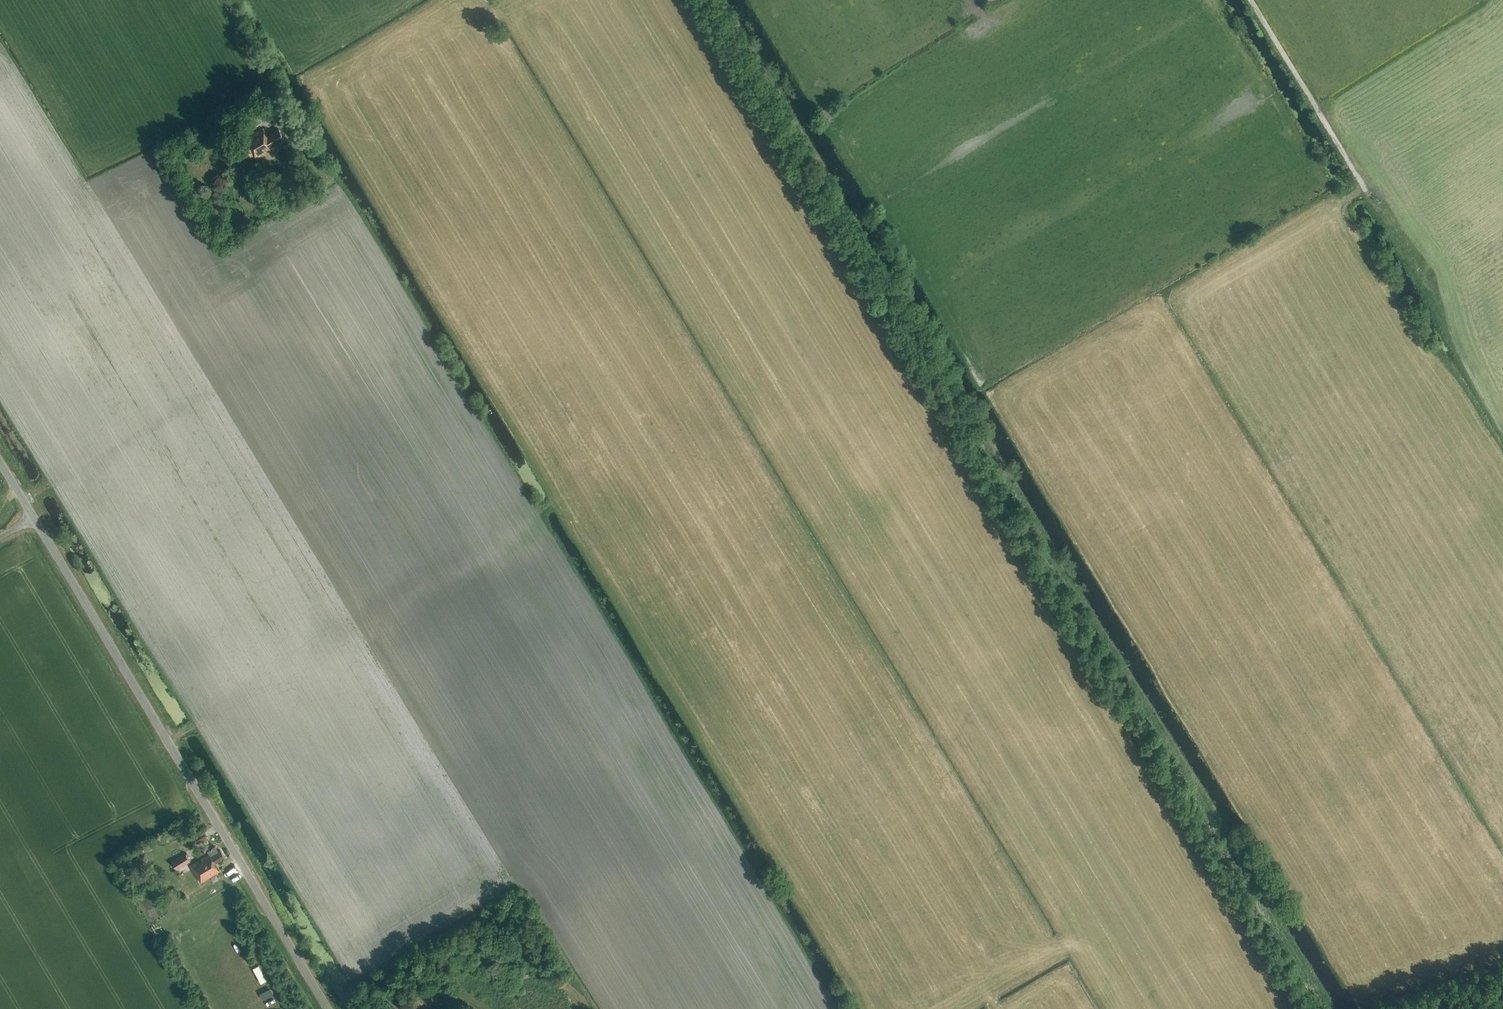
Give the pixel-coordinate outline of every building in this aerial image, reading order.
[(256,158),(287,141),(280,129),(269,135),(265,128),(245,139),(256,158)] [(176,150),(166,156),(169,162),(180,156),(176,150)] [(254,180),(244,164),(236,168),(240,173),(236,176),(243,186),(254,180)] [(165,847),(179,839),(174,830),(160,839),(165,847)] [(198,844),(208,838),(204,831),(194,837),(198,844)] [(216,863),(226,857),(221,850),(219,851),(216,846),(208,850),(210,853),(191,866),(202,882),(220,870),(216,863)] [(178,870),(192,862),(186,852),(172,861),(178,870)]
